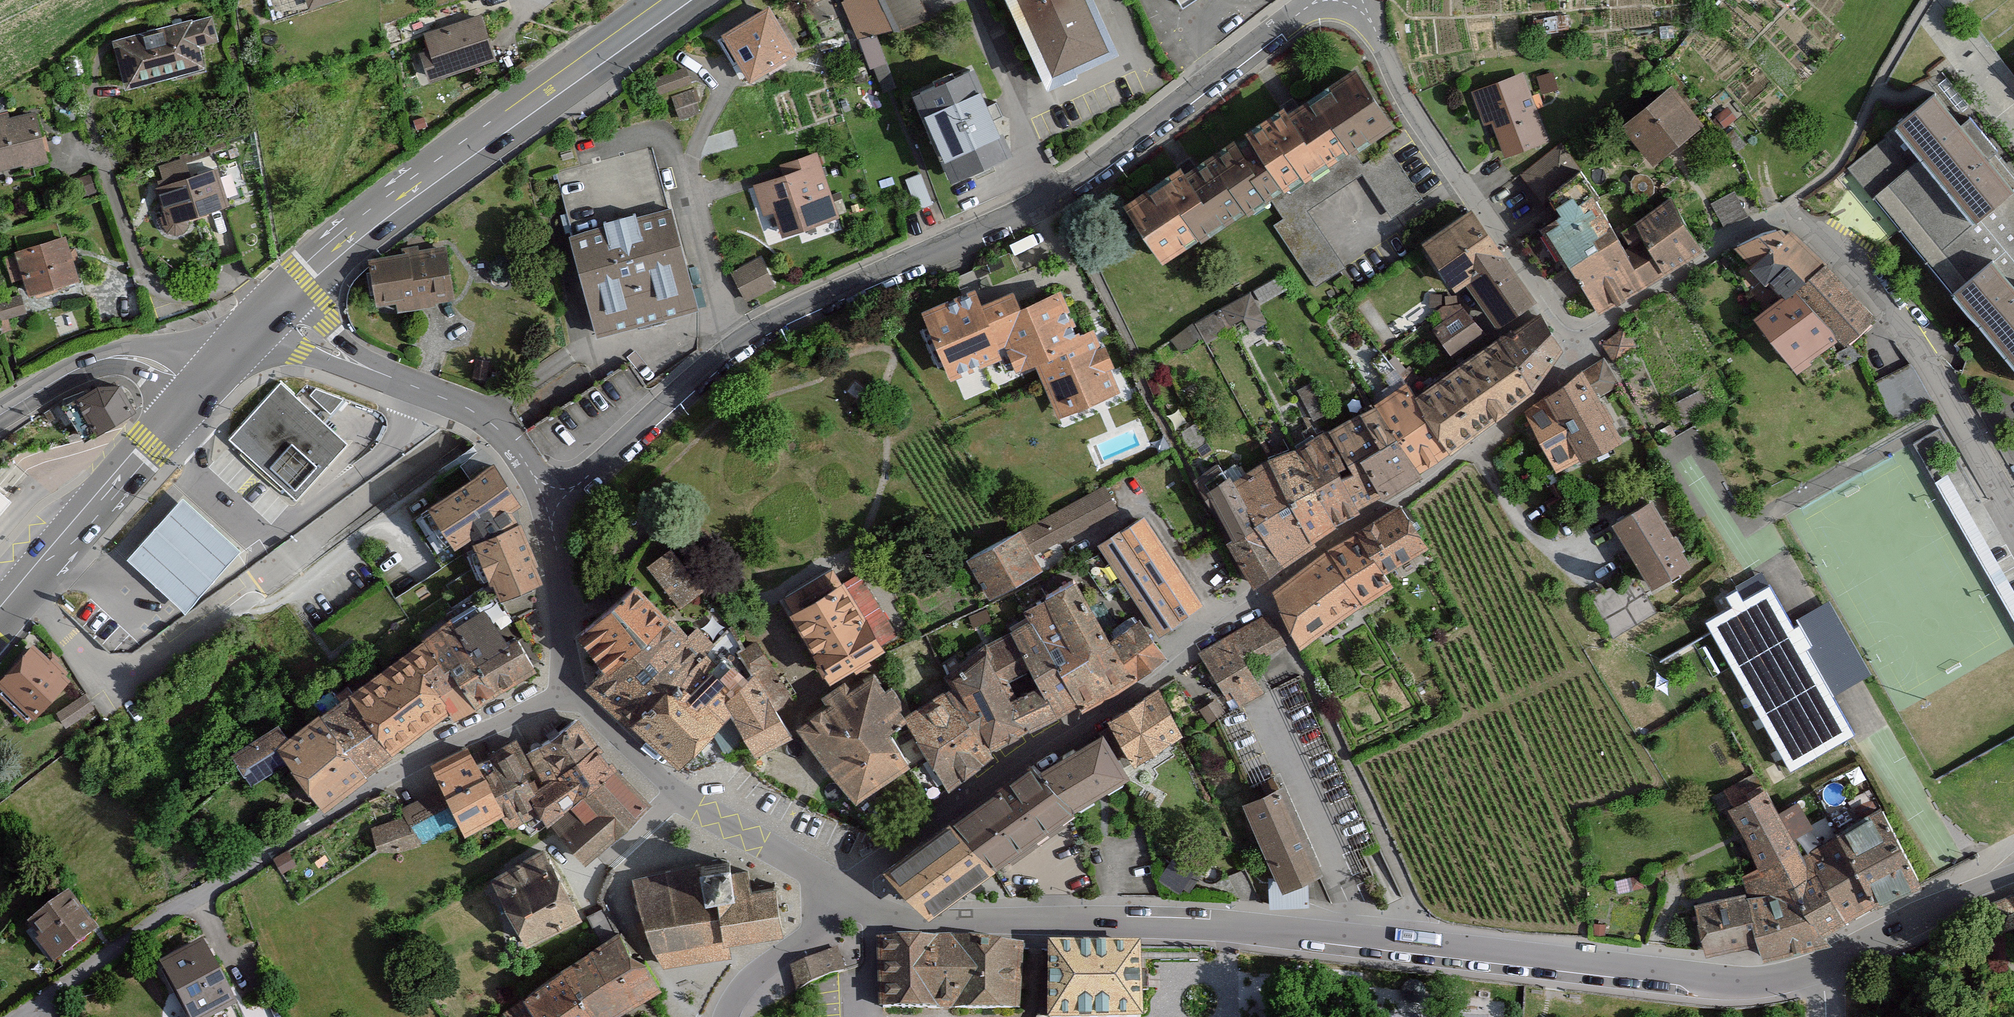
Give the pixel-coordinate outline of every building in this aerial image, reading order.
[(861,41),(896,22),(885,0),(844,0),(861,41)] [(1050,82),(1114,53),(1089,0),(1012,0),(1050,82)] [(779,8),(734,35),(758,76),(803,50),(779,8)] [(118,40),(131,88),(209,66),(203,46),(224,40),(216,13),(118,40)] [(479,19),(415,37),(428,82),(492,64),(479,19)] [(690,70),(656,81),(662,99),(696,87),(690,70)] [(972,71),(915,97),(951,179),(1008,153),(972,71)] [(1552,73),(1539,77),(1543,92),(1556,88),(1552,73)] [(1387,128),(1351,75),(1314,99),(1351,153),(1387,128)] [(1521,75),(1481,91),(1506,155),(1546,139),(1521,75)] [(1850,169),(2013,369),(2013,169),(1941,82),(1850,169)] [(697,91),(672,100),(680,125),(697,118),(702,108),(697,91)] [(1698,126),(1671,92),(1626,129),(1654,162),(1698,126)] [(1290,181),(1334,152),(1304,105),(1259,133),(1290,181)] [(1727,110),(1718,119),(1725,127),(1735,118),(1727,110)] [(54,151),(49,134),(41,136),(34,112),(12,118),(11,112),(0,115),(0,167),(54,151)] [(1279,186),(1251,140),(1199,171),(1227,217),(1279,186)] [(1521,166),(1539,190),(1571,167),(1555,143),(1521,166)] [(835,218),(815,153),(783,163),(786,174),(751,184),(768,238),(835,218)] [(1531,220),(1557,258),(1610,223),(1571,167),(1539,190),(1551,205),(1531,220)] [(161,186),(172,225),(233,208),(222,169),(161,186)] [(1215,224),(1180,174),(1132,207),(1166,257),(1215,224)] [(1696,245),(1661,192),(1623,216),(1658,270),(1696,245)] [(1734,194),(1714,204),(1724,224),(1745,214),(1734,194)] [(1459,275),(1487,320),(1525,296),(1463,197),(1408,232),(1442,285),(1459,275)] [(666,208),(565,236),(592,336),(694,309),(666,208)] [(1658,270),(1623,216),(1610,223),(1557,258),(1591,309),(1658,270)] [(1801,374),(1869,320),(1786,218),(1745,252),(1786,302),(1759,323),(1801,374)] [(29,274),(35,293),(84,277),(69,232),(18,248),(19,253),(6,257),(13,279),(29,274)] [(449,301),(442,253),(367,264),(374,312),(449,301)] [(730,277),(747,308),(775,293),(759,262),(730,277)] [(0,300),(0,323),(30,312),(23,292),(0,300)] [(1247,292),(1196,320),(1205,337),(1243,316),(1249,327),(1262,320),(1247,292)] [(1018,371),(1084,341),(1063,294),(1020,314),(1010,293),(986,304),(1018,371)] [(998,352),(975,295),(927,315),(949,372),(998,352)] [(1428,325),(1450,353),(1481,328),(1458,300),(1428,325)] [(1485,333),(1526,382),(1555,338),(1528,304),(1495,325),(1485,333)] [(1624,329),(1601,342),(1610,356),(1612,361),(1635,348),(1624,329)] [(1485,333),(1411,397),(1449,456),(1526,382),(1485,333)] [(1112,388),(1095,345),(1041,367),(1059,409),(1112,388)] [(1604,359),(1580,373),(1596,400),(1620,386),(1607,364),(1604,359)] [(1893,413),(1931,395),(1915,362),(1876,380),(1893,413)] [(1555,393),(1548,399),(1580,459),(1620,442),(1596,400),(1580,373),(1555,393)] [(285,381),(236,437),(306,498),(355,442),(285,381)] [(100,388),(75,403),(93,431),(132,409),(119,387),(100,388)] [(1411,397),(1406,388),(1376,407),(1419,475),(1449,456),(1411,397)] [(1665,406),(1676,428),(1706,413),(1695,391),(1665,406)] [(1580,459),(1548,399),(1544,401),(1525,413),(1532,426),(1537,436),(1554,471),(1580,459)] [(1419,475),(1376,407),(1320,438),(1357,512),(1419,475)] [(1357,512),(1320,438),(1291,451),(1335,524),(1357,512)] [(1335,524),(1291,451),(1269,461),(1316,537),(1335,524)] [(1316,537),(1269,461),(1227,484),(1251,521),(1279,563),(1316,537)] [(494,469),(433,509),(456,544),(517,505),(494,469)] [(1198,488),(1229,535),(1251,521),(1227,484),(1220,474),(1198,488)] [(1935,484),(1979,558),(2013,620),(2013,591),(1948,477),(1935,484)] [(1111,507),(1100,488),(1025,530),(1035,549),(1111,507)] [(10,503),(0,494),(0,514),(10,503)] [(182,499),(127,561),(187,614),(242,552),(182,499)] [(1687,567),(1650,504),(1614,525),(1650,588),(1687,567)] [(1419,547),(1395,509),(1360,531),(1384,568),(1419,547)] [(1193,607),(1141,521),(1100,545),(1152,632),(1193,607)] [(1279,563),(1251,521),(1229,535),(1222,540),(1251,582),(1279,563)] [(516,529),(477,544),(499,600),(538,584),(516,529)] [(1032,569),(1012,535),(968,560),(987,594),(1032,569)] [(1386,586),(1357,540),(1271,594),(1300,640),(1386,586)] [(678,543),(651,564),(683,607),(711,586),(678,543)] [(866,651),(830,573),(780,596),(815,674),(866,651)] [(740,674),(649,580),(589,630),(617,662),(589,685),(633,732),(644,721),(690,769),(738,717),(729,704),(740,674)] [(1122,679),(1070,585),(1026,609),(1079,703),(1122,679)] [(1768,588),(1705,624),(1790,770),(1852,734),(1832,699),(1792,630),(1768,588)] [(1799,627),(1792,630),(1832,699),(1870,676),(1828,602),(1796,621),(1799,627)] [(529,670),(492,607),(431,643),(465,702),(468,706),(529,670)] [(1277,641),(1264,617),(1206,650),(1236,703),(1257,691),(1240,662),(1277,641)] [(1158,656),(1135,625),(1112,642),(1135,673),(1158,656)] [(1064,699),(1025,630),(947,674),(986,743),(1064,699)] [(40,643),(6,680),(44,714),(78,677),(40,643)] [(465,702),(431,643),(362,694),(396,746),(465,702)] [(776,673),(729,704),(738,717),(763,756),(798,733),(780,706),(793,698),(776,673)] [(837,709),(808,729),(863,808),(922,768),(895,730),(912,718),(883,677),(860,693),(853,683),(830,699),(837,709)] [(396,746),(362,694),(291,744),(331,800),(396,746)] [(93,709),(85,696),(57,714),(65,726),(93,709)] [(1178,733),(1157,696),(1107,723),(1128,761),(1178,733)] [(986,758),(946,698),(909,723),(948,782),(986,758)] [(1216,701),(1201,710),(1209,723),(1224,713),(1216,701)] [(298,756),(281,729),(236,757),(254,784),(298,756)] [(604,769),(577,731),(537,760),(564,798),(604,769)] [(1119,777),(1095,737),(1044,767),(1068,807),(1119,777)] [(546,806),(516,745),(488,759),(518,819),(546,806)] [(505,815),(473,748),(436,766),(468,833),(505,815)] [(1054,810),(1023,770),(960,819),(991,859),(1054,810)] [(634,810),(606,779),(558,823),(586,853),(634,810)] [(1756,781),(1722,800),(1752,862),(1739,872),(1737,890),(1774,888),(1782,883),(1807,869),(1796,850),(1756,781)] [(1255,803),(1244,808),(1283,893),(1322,876),(1283,790),(1255,803)] [(459,824),(442,792),(407,810),(424,842),(459,824)] [(1827,824),(1830,830),(1872,897),(1913,874),(1874,799),(1827,824)] [(416,846),(407,818),(375,829),(385,857),(416,846)] [(975,860),(945,826),(894,870),(923,904),(975,860)] [(1830,830),(1796,850),(1838,916),(1872,897),(1830,830)] [(579,910),(548,857),(502,883),(534,937),(579,910)] [(730,864),(630,879),(662,969),(731,959),(729,944),(781,935),(775,891),(751,893),(748,871),(731,874),(730,864)] [(1838,916),(1807,869),(1782,883),(1814,929),(1838,916)] [(1641,875),(1629,878),(1631,888),(1644,886),(1641,875)] [(1814,929),(1782,883),(1774,888),(1737,890),(1751,941),(1754,955),(1820,938),(1814,929)] [(1737,890),(1683,901),(1698,952),(1751,941),(1737,890)] [(93,934),(71,899),(30,925),(52,960),(93,934)] [(2002,964),(2013,966),(2013,919),(2002,964)] [(615,936),(525,998),(538,1016),(597,1016),(647,983),(615,936)] [(1024,1014),(1026,943),(883,940),(881,1011),(1024,1014)] [(790,967),(798,987),(846,968),(838,948),(790,967)] [(201,949),(163,971),(190,1016),(214,1016),(234,1006),(201,949)] [(1044,1016),(1143,1016),(1143,949),(1044,949),(1044,1016)]
